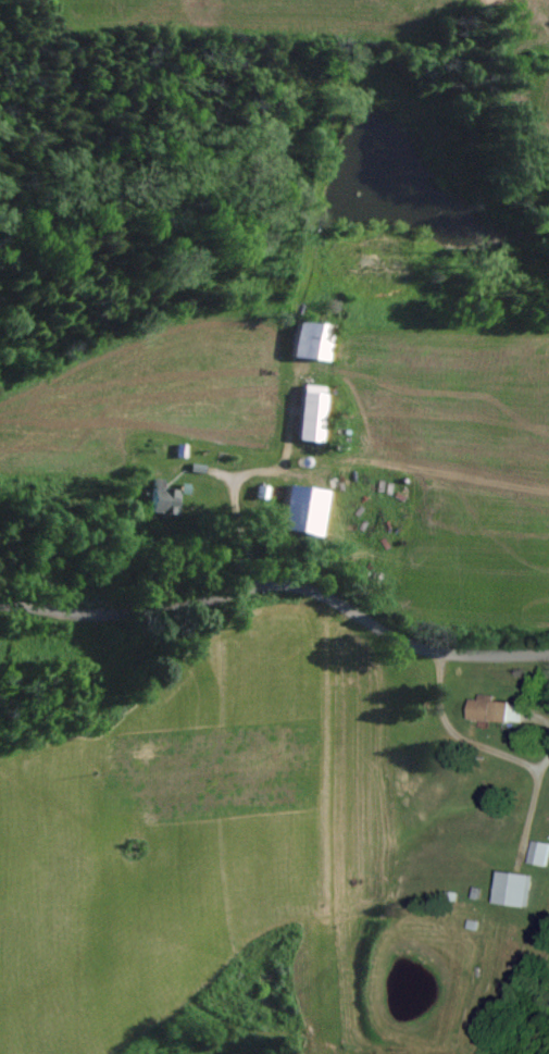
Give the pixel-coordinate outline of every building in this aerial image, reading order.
[(280,358),(316,364),(322,329),(286,323),(280,358)] [(287,442),(313,444),(319,389),(293,387),(287,442)] [(140,513),(170,518),(174,492),(156,489),(157,482),(146,479),(140,513)] [(311,539),(317,492),(273,487),(267,533),(311,539)] [(463,701),(463,722),(503,723),(503,704),(489,704),(489,697),(474,696),(474,701),(463,701)] [(523,863),(543,868),(548,846),(528,841),(523,863)] [(523,875),(490,873),(488,904),(521,907),(523,875)]
